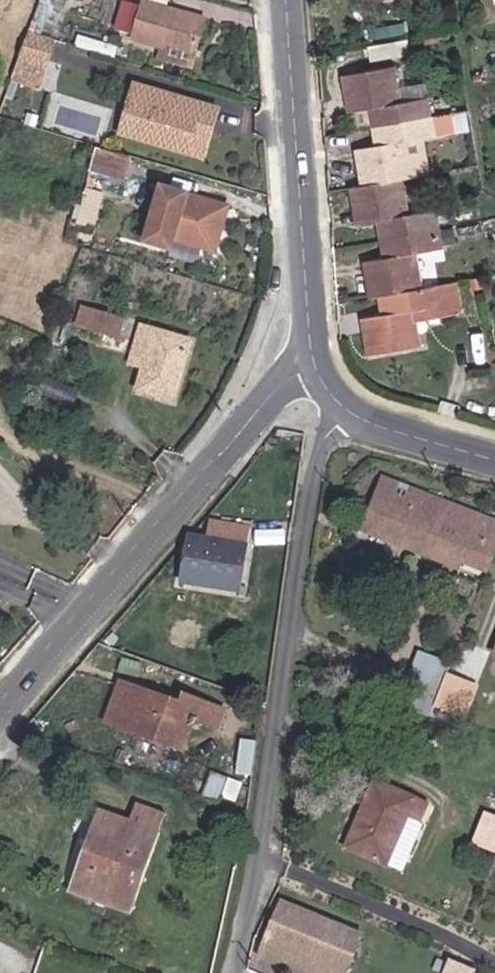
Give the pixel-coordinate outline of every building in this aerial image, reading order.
[(62,0),(41,0),(36,15),(55,22),(62,0)] [(136,1),(129,0),(122,0),(117,28),(131,31),(136,1)] [(191,56),(201,19),(142,3),(131,39),(191,56)] [(379,37),(406,32),(404,21),(377,27),(379,37)] [(39,87),(52,42),(30,35),(14,80),(39,87)] [(370,108),(373,128),(428,117),(425,98),(399,103),(392,66),(342,75),(349,113),(370,108)] [(483,83),(481,75),(472,76),(474,85),(483,83)] [(203,105),(134,84),(119,133),(189,154),(203,105)] [(218,110),(203,105),(189,154),(203,159),(218,110)] [(453,112),(428,117),(432,135),(457,131),(453,112)] [(355,150),(362,187),(401,178),(412,175),(406,142),(425,137),(432,135),(428,117),(373,128),(377,146),(355,150)] [(406,142),(412,175),(431,172),(425,137),(406,142)] [(126,159),(96,150),(90,170),(94,171),(81,210),(94,214),(107,175),(120,179),(126,159)] [(401,178),(362,187),(351,188),(358,224),(377,221),(380,240),(437,229),(434,210),(408,215),(401,178)] [(225,206),(157,187),(142,241),(168,248),(170,239),(212,251),(225,206)] [(437,229),(380,240),(383,257),(365,262),(372,298),(379,296),(421,288),(414,252),(441,247),(440,246),(438,232),(437,229)] [(451,229),(438,232),(440,246),(454,243),(451,229)] [(421,288),(379,296),(382,316),(362,320),(369,355),(419,345),(414,321),(412,311),(439,305),(442,315),(464,312),(458,281),(421,288)] [(414,321),(442,315),(439,305),(412,311),(414,321)] [(112,334),(117,320),(89,312),(84,325),(112,334)] [(131,350),(146,355),(152,335),(137,330),(131,350)] [(172,400),(186,351),(169,346),(172,336),(154,331),(152,335),(146,355),(136,389),(172,400)] [(169,346),(186,351),(189,341),(172,336),(169,346)] [(494,553),(494,520),(381,477),(363,521),(371,524),(462,560),(488,570),(494,553)] [(462,560),(371,524),(368,533),(458,569),(462,560)] [(207,540),(189,537),(182,581),(237,590),(247,531),(209,525),(207,540)] [(403,702),(430,713),(433,707),(450,664),(443,661),(422,653),(403,702)] [(476,674),(450,664),(433,707),(459,717),(476,674)] [(182,704),(121,683),(107,722),(181,748),(193,717),(215,725),(221,709),(185,696),(182,704)] [(214,772),(208,790),(226,796),(233,778),(214,772)] [(226,796),(237,801),(244,783),(233,778),(226,796)] [(377,780),(347,849),(388,866),(405,872),(426,823),(421,819),(428,803),(377,780)] [(226,796),(208,790),(204,799),(223,805),(226,796)] [(157,832),(163,815),(135,805),(129,822),(157,832)] [(129,912),(157,832),(129,822),(99,812),(70,891),(129,912)] [(494,851),(494,816),(487,813),(475,843),(494,851)] [(363,933),(284,901),(269,938),(348,970),(363,933)] [(263,953),(312,972),(347,972),(348,970),(269,938),(263,953)] [(471,966),(452,958),(445,972),(468,972),(471,966)]
